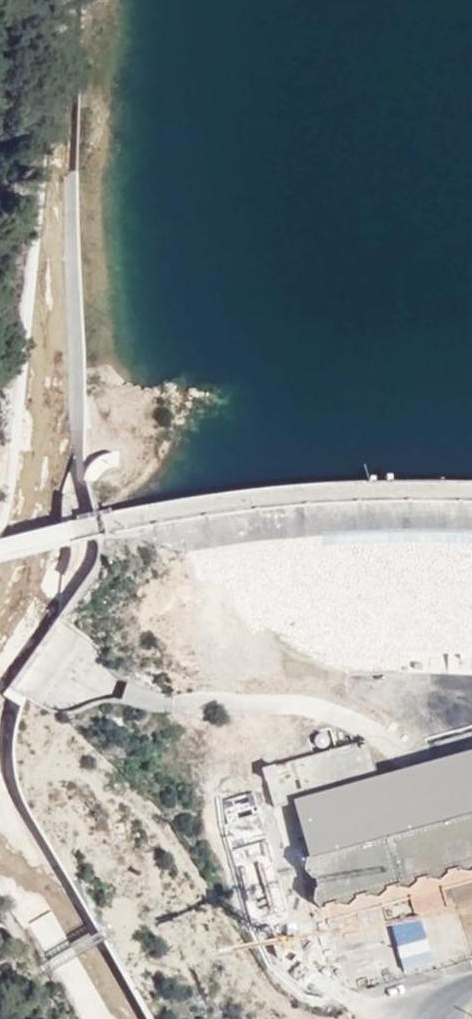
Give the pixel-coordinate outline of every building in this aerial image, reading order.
[(229,548),(243,547),(241,525),(227,526),(229,548)] [(455,709),(458,719),(420,730),(423,741),(471,727),(471,704),(455,709)] [(295,802),(377,778),(366,740),(263,770),(273,808),(295,802)] [(311,860),(308,860),(307,870),(313,878),(317,877),(320,888),(316,891),(315,901),(322,909),(325,909),(326,906),(338,904),(350,908),(358,900),(356,897),(370,894),(370,897),(380,899),(388,892),(387,888),(399,885),(411,889),(418,880),(429,876),(431,879),(441,880),(449,875),(448,871),(460,868),(461,871),(471,872),(471,815),(311,860)] [(224,826),(231,850),(267,841),(261,816),(224,826)] [(231,850),(250,921),(286,912),(267,841),(231,850)]
